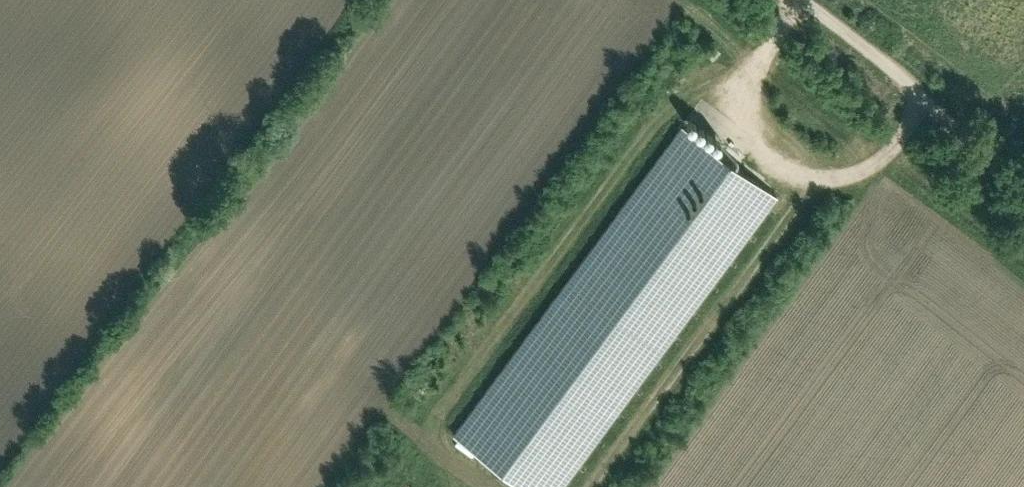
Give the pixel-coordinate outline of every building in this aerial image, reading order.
[(677,119),(451,432),(527,486),(559,486),(775,189),(677,119)]
